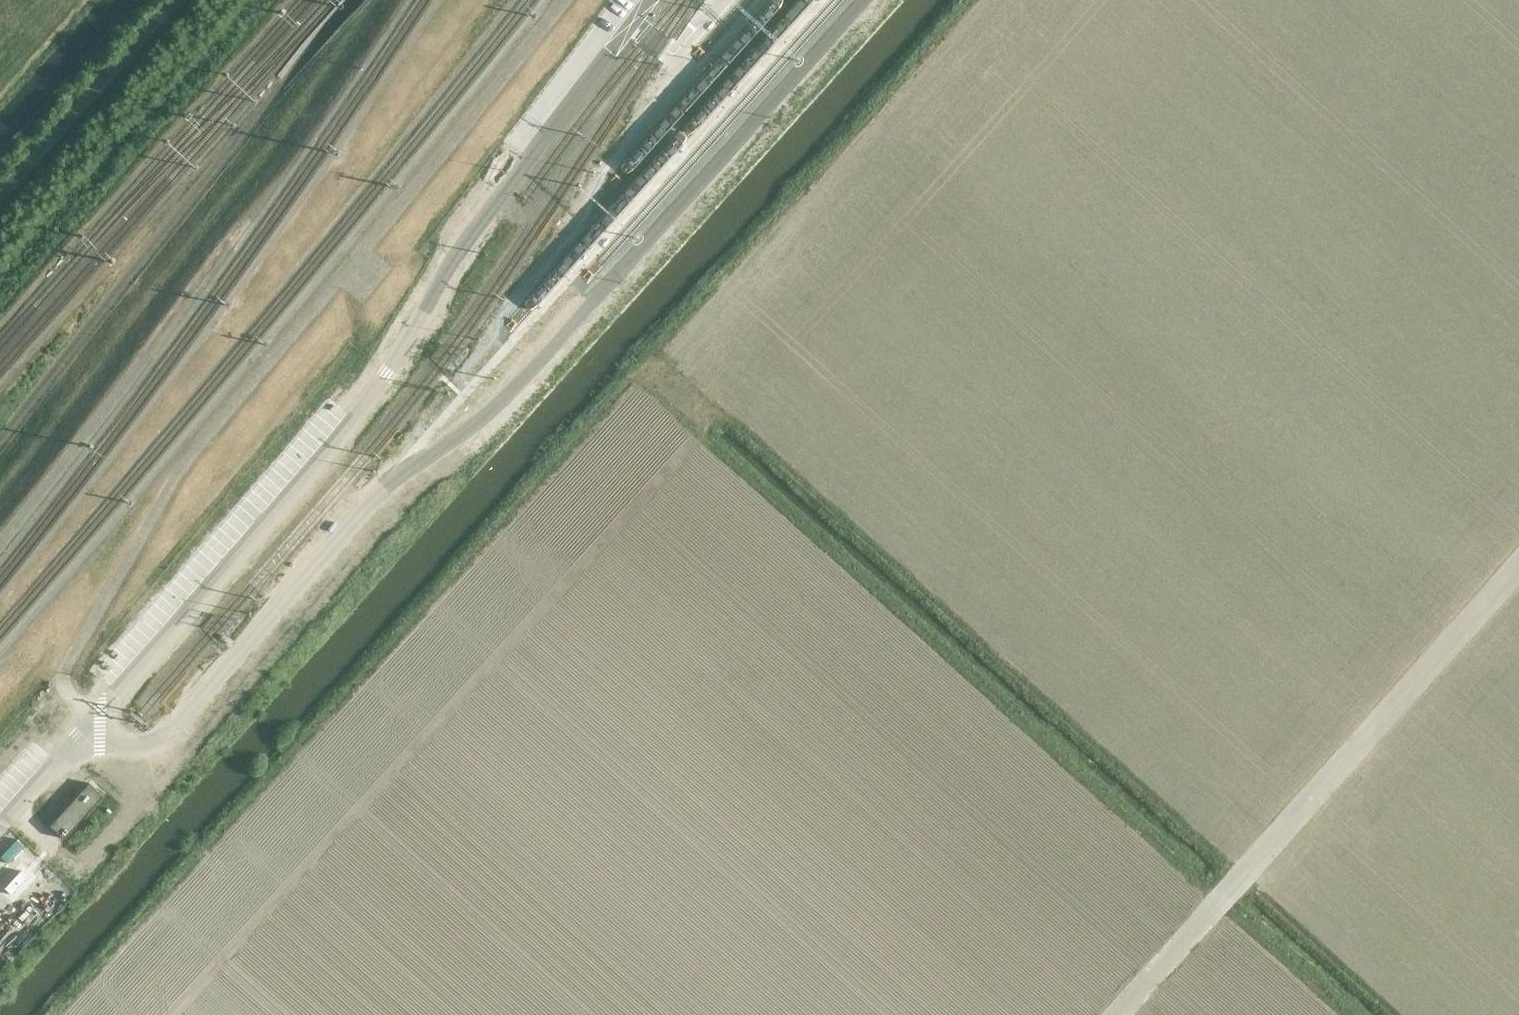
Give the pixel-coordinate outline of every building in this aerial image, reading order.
[(64,838),(103,795),(89,782),(50,825),(64,838)]
